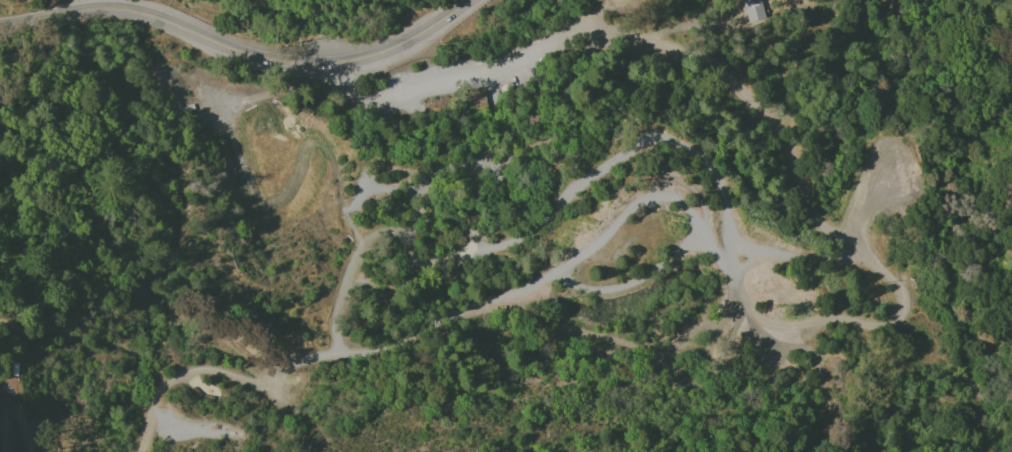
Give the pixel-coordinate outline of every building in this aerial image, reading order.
[(424,103),(431,134),(492,121),(485,91),(424,103)]
